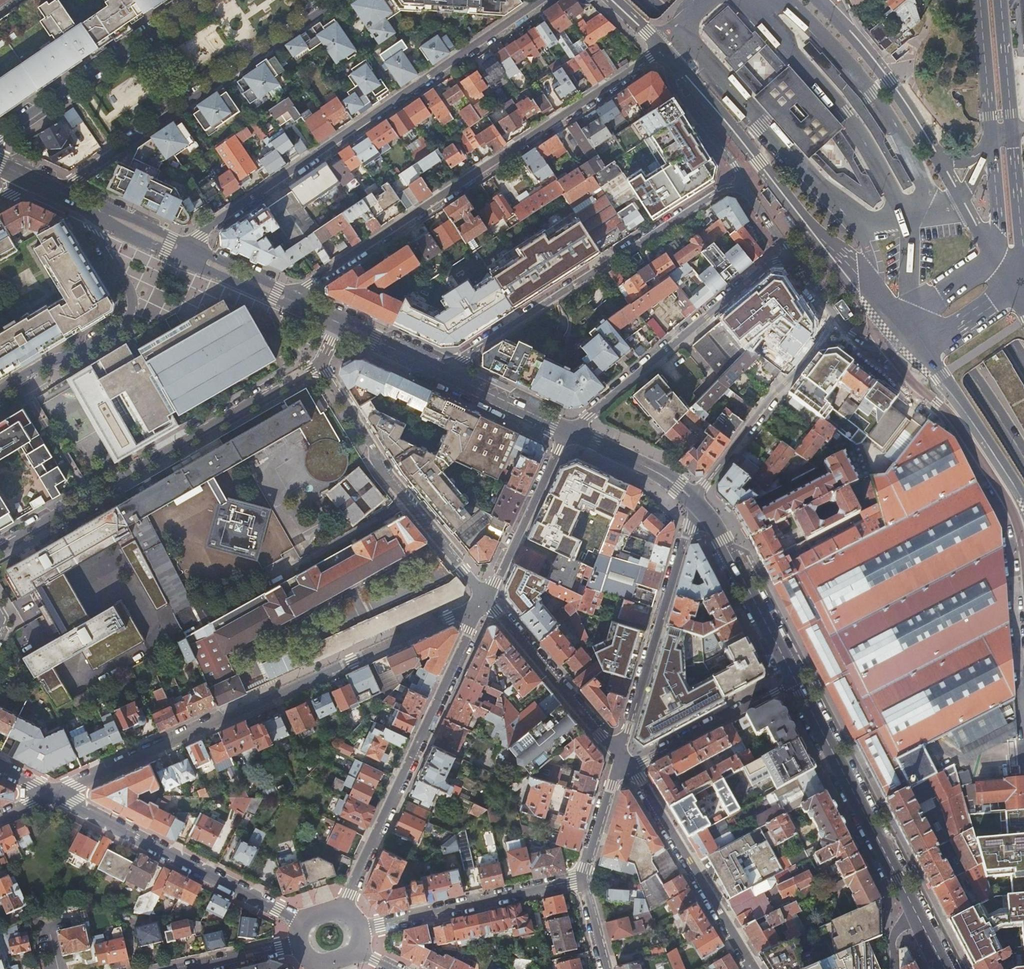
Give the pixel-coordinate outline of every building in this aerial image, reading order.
[(93,51),(93,52),(127,29),(125,25),(144,11),(145,13),(163,0),(108,0),(106,2),(109,5),(78,26),(60,0),(56,0),(50,4),(48,1),(39,7),(46,17),(41,21),(51,36),(53,35),(57,40),(35,56),(36,57),(12,73),(11,72),(0,80),(0,114),(93,51)] [(0,19),(0,80),(11,72),(12,73),(36,57),(35,56),(57,40),(53,35),(51,36),(41,21),(46,17),(39,7),(48,1),(50,4),(56,0),(27,0),(0,19)] [(78,26),(109,5),(106,2),(108,0),(60,0),(78,26)] [(350,2),(364,22),(366,20),(369,24),(366,26),(368,29),(368,28),(379,44),(395,33),(387,20),(394,15),(392,12),(400,6),(419,8),(418,10),(500,15),(500,12),(504,13),(508,10),(509,12),(522,3),(520,0),(352,0),(350,2)] [(570,19),(591,4),(587,0),(563,0),(559,3),(570,19)] [(885,1),(891,8),(893,11),(905,0),(886,0),(885,1)] [(922,17),(920,17),(915,0),(905,0),(893,11),(897,15),(899,18),(897,20),(901,25),(898,28),(900,31),(903,34),(920,20),(922,17)] [(571,58),(585,49),(589,46),(583,38),(574,44),(564,29),(573,23),(570,19),(559,3),(551,8),(545,12),(559,33),(555,35),(555,36),(568,54),(571,58)] [(738,70),(742,66),(746,63),(749,60),(753,56),(756,54),(759,51),(765,46),(753,33),(751,35),(726,7),(723,11),(717,16),(713,19),(709,23),(702,29),(700,31),(725,58),(722,60),(734,74),(738,70)] [(886,17),(893,11),(891,8),(883,15),(886,17)] [(897,15),(893,11),(886,17),(869,31),(876,38),(884,31),(884,32),(888,29),(890,25),(890,24),(892,22),(891,21),(894,20),(893,18),(895,17),(897,15)] [(545,21),(555,35),(559,33),(545,12),(541,15),(545,21)] [(876,18),(871,12),(861,20),(862,23),(866,27),(876,18)] [(583,38),(589,46),(595,42),(612,31),(617,28),(602,14),(587,23),(578,30),(583,38)] [(573,24),(578,30),(587,23),(583,18),(573,24)] [(320,22),(312,27),(322,42),(326,48),(345,35),(334,19),(323,26),(320,22)] [(549,40),(555,36),(555,35),(545,21),(535,27),(546,43),(549,47),(553,45),(549,40)] [(322,42),(312,27),(295,39),(286,45),(293,56),(307,47),(310,50),(322,42)] [(527,33),(537,48),(546,43),(535,27),(527,33)] [(127,29),(93,52),(94,53),(128,29),(127,29)] [(884,31),(876,38),(880,44),(889,37),(886,33),(884,32),(884,31)] [(516,41),(526,56),(537,48),(527,33),(516,41)] [(885,49),(897,38),(895,36),(893,33),(889,37),(880,44),(885,49)] [(430,59),(433,64),(436,62),(449,53),(447,50),(454,46),(446,34),(440,38),(437,35),(419,48),(428,60),(430,59)] [(345,35),(326,48),(336,63),(346,56),(348,59),(358,53),(345,35)] [(380,54),(401,86),(411,79),(417,75),(402,52),(408,48),(402,39),(380,54)] [(516,63),(526,56),(516,41),(511,44),(505,48),(516,63)] [(593,60),(599,69),(605,78),(614,72),(612,68),(615,65),(604,48),(600,51),(595,42),(589,46),(585,49),(593,60)] [(903,191),(912,186),(910,183),(899,162),(892,160),(884,144),(884,136),(868,112),(859,99),(850,88),(839,76),(841,75),(822,53),(820,54),(809,42),(802,49),(843,96),(857,113),(868,129),(903,191)] [(759,51),(756,54),(777,77),(786,70),(765,46),(759,51)] [(520,70),(516,63),(505,48),(494,56),(505,71),(510,67),(515,74),(520,70)] [(280,49),(274,53),(283,66),(289,62),(280,49)] [(563,63),(561,65),(577,89),(580,94),(591,88),(605,78),(599,69),(593,60),(585,49),(571,58),(563,63)] [(563,63),(571,58),(568,54),(560,60),(563,63)] [(254,70),(269,91),(279,84),(274,77),(285,70),(275,56),(268,60),(267,58),(262,61),(256,65),(257,68),(254,70)] [(493,81),(506,72),(505,71),(494,56),(482,64),(493,81)] [(348,76),(355,86),(359,84),(373,74),(371,70),(373,69),(366,59),(351,69),(353,72),(348,76)] [(560,100),(577,89),(561,65),(552,71),(561,85),(554,90),(555,91),(560,100)] [(763,90),(742,66),(738,70),(734,74),(755,97),(763,90)] [(839,133),(843,129),(788,68),(786,70),(777,77),(763,90),(755,97),(753,99),(769,117),(788,139),(807,161),(809,159),(814,155),(831,140),(839,133)] [(250,104),(269,91),(254,70),(250,73),(237,82),(244,92),(243,93),(250,104)] [(477,71),(462,82),(473,97),(485,89),(487,92),(490,90),(477,71)] [(652,109),(669,98),(671,97),(666,87),(658,73),(651,72),(641,79),(628,87),(638,102),(639,104),(649,98),(653,104),(650,106),(652,109)] [(373,74),(359,84),(373,105),(379,101),(377,98),(389,90),(380,79),(377,81),(373,74)] [(458,84),(452,76),(448,78),(454,87),(458,84)] [(350,96),(341,102),(349,115),(352,119),(353,119),(350,115),(358,110),(360,114),(373,105),(359,84),(355,86),(347,92),(350,96)] [(464,97),(466,96),(458,84),(454,87),(444,94),(451,104),(463,96),(463,97),(464,97)] [(612,98),(622,112),(638,102),(628,87),(621,92),(612,98)] [(215,93),(207,99),(224,123),(240,111),(224,88),(215,93)] [(439,120),(450,113),(433,88),(429,91),(421,96),(439,120)] [(503,104),(508,100),(500,88),(495,92),(497,96),(503,104)] [(543,113),(553,107),(545,94),(535,101),(534,99),(532,101),(529,97),(524,101),(518,93),(512,98),(519,109),(525,118),(540,108),(543,113)] [(484,105),(490,113),(503,104),(497,96),(484,105)] [(302,117),(300,114),(288,97),(269,110),(281,126),(293,118),(295,122),(302,117)] [(338,98),(322,109),(324,113),(333,126),(349,115),(352,119),(349,115),(341,102),(338,98)] [(431,115),(419,98),(411,103),(403,109),(415,126),(431,115)] [(606,123),(622,112),(612,98),(605,102),(596,108),(601,117),(606,123)] [(625,152),(644,139),(669,123),(679,117),(683,114),(678,105),(674,107),(669,98),(652,109),(614,135),(625,152)] [(224,123),(207,99),(198,106),(191,110),(209,136),(216,131),(215,129),(224,123)] [(481,119),(487,115),(490,113),(484,105),(482,101),(473,106),(481,119)] [(473,124),(481,119),(473,106),(471,104),(463,110),(473,124)] [(62,115),(65,119),(69,116),(77,112),(73,107),(62,115)] [(324,113),(322,109),(313,115),(309,109),(306,110),(305,109),(302,110),(304,112),(300,114),(302,117),(320,142),(326,137),(336,130),(333,126),(324,113)] [(415,126),(403,109),(398,112),(390,118),(401,135),(415,126)] [(507,132),(526,120),(525,118),(519,109),(500,122),(507,132)] [(72,129),(83,122),(77,112),(69,116),(65,119),(72,129)] [(669,123),(644,139),(661,165),(650,173),(652,176),(648,178),(642,168),(627,178),(632,187),(639,199),(652,220),(683,201),(713,181),(712,179),(716,167),(683,114),(679,117),(669,123)] [(493,152),(507,143),(502,137),(494,125),(487,115),(481,119),(473,124),(462,131),(472,145),(474,149),(481,144),(482,146),(487,143),(493,152)] [(592,146),(612,133),(606,123),(601,117),(594,121),(589,125),(582,130),(592,146)] [(261,127),(256,119),(254,120),(250,123),(255,131),(257,130),(261,127)] [(397,135),(387,120),(377,126),(366,134),(376,149),(380,155),(390,148),(386,142),(397,135)] [(494,125),(502,137),(508,133),(507,132),(500,122),(499,121),(494,125)] [(584,152),(592,146),(582,130),(576,121),(568,127),(584,152)] [(59,122),(40,133),(50,151),(49,152),(54,161),(74,149),(59,122)] [(176,126),(173,122),(102,171),(101,171),(97,181),(95,184),(166,217),(182,224),(184,225),(186,225),(187,224),(189,223),(191,221),(192,219),(192,217),(192,215),(191,213),(207,202),(196,184),(186,167),(183,169),(175,156),(186,148),(194,143),(195,142),(182,122),(176,126)] [(252,134),(246,126),(232,135),(215,147),(226,164),(230,170),(241,186),(245,193),(264,180),(257,169),(240,143),(252,134)] [(261,136),(265,133),(261,127),(257,130),(261,136)] [(293,143),(300,138),(293,128),(286,132),(293,143)] [(293,144),(282,129),(280,130),(283,133),(277,137),(276,135),(272,137),(272,136),(269,138),(281,156),(294,146),(293,144)] [(421,143),(425,140),(418,130),(414,133),(421,143)] [(465,149),(472,145),(462,131),(456,135),(465,149)] [(281,156),(269,138),(265,133),(261,136),(267,145),(269,144),(272,150),(260,159),(271,175),(286,164),(281,156)] [(846,164),(859,187),(842,174),(834,175),(814,155),(809,159),(830,180),(872,210),(875,205),(880,202),(866,177),(860,175),(851,160),(852,153),(839,133),(831,140),(846,164)] [(376,149),(366,134),(359,139),(350,145),(362,163),(364,166),(380,155),(376,149)] [(562,144),(556,135),(547,141),(536,148),(542,156),(542,155),(543,157),(548,153),(551,156),(555,153),(553,150),(562,144)] [(825,136),(818,143),(826,153),(834,154),(835,147),(825,136)] [(300,155),(308,150),(301,139),(293,144),(294,146),(300,155)] [(406,147),(409,153),(419,146),(416,140),(406,147)] [(444,157),(450,167),(464,157),(460,151),(463,149),(458,142),(441,153),(444,157)] [(194,143),(186,148),(189,153),(197,147),(194,143)] [(417,162),(433,151),(427,143),(411,154),(417,162)] [(362,163),(350,145),(344,149),(338,153),(342,159),(350,171),(355,168),(361,176),(368,172),(364,166),(362,163)] [(590,160),(598,155),(592,146),(584,152),(590,160)] [(441,153),(440,150),(438,148),(433,151),(417,162),(413,165),(413,166),(418,172),(419,174),(444,157),(441,153)] [(542,156),(536,148),(523,156),(528,164),(527,165),(540,184),(548,179),(547,177),(553,172),(547,163),(544,164),(541,160),(544,158),(543,157),(542,155),(542,156)] [(592,174),(605,165),(598,155),(590,160),(578,168),(585,178),(592,174)] [(350,171),(342,159),(330,167),(346,191),(355,204),(363,199),(367,196),(350,171)] [(565,191),(585,178),(578,168),(573,159),(567,163),(572,171),(566,175),(565,173),(562,174),(564,177),(558,180),(565,191)] [(627,178),(615,159),(605,165),(592,174),(628,231),(629,230),(630,232),(637,228),(635,226),(644,220),(633,203),(639,199),(632,187),(627,178)] [(330,167),(326,161),(316,168),(307,174),(319,191),(326,187),(329,191),(333,189),(338,197),(346,191),(330,167)] [(537,186),(540,184),(527,165),(523,167),(537,186)] [(412,176),(418,172),(413,166),(408,170),(412,176)] [(392,172),(396,177),(401,173),(397,168),(392,172)] [(241,186),(230,170),(226,172),(215,180),(223,192),(226,197),(241,186)] [(101,171),(102,171),(93,177),(97,181),(101,171)] [(207,202),(208,203),(223,192),(215,180),(210,174),(196,184),(207,202)] [(319,191),(307,174),(288,187),(292,191),(300,204),(319,191)] [(628,231),(592,174),(585,178),(565,191),(562,193),(601,253),(614,245),(631,234),(628,231)] [(562,193),(565,191),(558,180),(555,176),(553,178),(555,180),(512,209),(514,213),(520,221),(562,193)] [(420,201),(432,193),(424,182),(421,177),(409,185),(412,189),(414,192),(420,201)] [(432,193),(438,189),(431,178),(424,182),(432,193)] [(401,201),(397,195),(388,182),(381,186),(385,192),(375,198),(372,193),(367,196),(363,199),(375,218),(401,201)] [(292,191),(288,187),(280,193),(283,197),(276,202),(272,198),(264,203),(281,229),(283,231),(293,246),(313,233),(318,230),(307,213),(300,204),(292,191)] [(407,209),(413,205),(403,191),(397,195),(401,201),(407,209)] [(283,197),(280,193),(275,196),(272,198),(276,202),(283,197)] [(508,218),(514,213),(512,209),(501,193),(488,202),(490,204),(499,219),(499,220),(506,215),(508,218)] [(572,272),(601,253),(562,193),(520,221),(509,228),(506,230),(512,239),(539,282),(544,289),(572,272)] [(465,241),(486,228),(478,215),(474,218),(469,210),(473,207),(465,195),(454,202),(444,209),(451,219),(453,223),(462,217),(466,223),(457,229),(462,237),(465,241)] [(742,224),(749,220),(743,210),(735,197),(728,195),(710,206),(719,219),(727,214),(726,216),(730,221),(732,222),(737,228),(742,224)] [(373,231),(381,226),(375,218),(363,199),(355,204),(342,213),(349,224),(364,214),(367,215),(370,220),(367,222),(373,231)] [(489,226),(499,220),(499,219),(490,204),(488,202),(480,207),(485,214),(482,215),(489,226)] [(0,216),(0,217),(11,236),(23,229),(24,231),(26,230),(26,227),(29,227),(34,230),(38,234),(64,219),(30,203),(23,203),(0,216)] [(266,236),(259,241),(257,239),(263,235),(262,233),(264,232),(265,233),(266,233),(269,231),(271,233),(277,229),(279,230),(281,229),(264,203),(222,232),(222,238),(223,244),(266,265),(293,246),(283,231),(279,233),(286,243),(285,245),(283,247),(281,244),(275,248),(266,236)] [(353,229),(349,224),(342,213),(318,230),(313,233),(320,243),(341,230),(352,245),(361,240),(353,229)] [(17,246),(11,236),(0,217),(0,255),(17,246)] [(4,373),(3,371),(6,369),(7,370),(14,366),(16,369),(47,350),(46,347),(53,343),(65,336),(66,338),(113,310),(115,303),(73,235),(64,219),(38,234),(43,243),(34,249),(64,298),(47,307),(36,314),(34,312),(33,313),(25,318),(0,333),(0,375),(4,373)] [(445,248),(462,237),(457,229),(453,223),(451,219),(434,231),(445,248)] [(675,238),(665,244),(670,251),(677,262),(680,266),(686,262),(697,254),(707,247),(728,231),(721,221),(706,232),(704,229),(690,240),(691,242),(682,249),(675,238)] [(753,237),(742,224),(737,228),(730,233),(743,249),(754,261),(764,252),(764,251),(755,239),(758,237),(756,235),(753,237)] [(361,240),(367,236),(359,225),(353,229),(361,240)] [(442,250),(429,230),(415,239),(428,259),(442,250)] [(503,231),(475,250),(484,264),(489,271),(500,289),(513,309),(528,300),(544,289),(539,282),(512,239),(506,230),(503,231)] [(749,266),(754,261),(743,249),(730,233),(728,231),(707,247),(697,254),(686,262),(692,269),(706,285),(714,294),(724,286),(727,284),(724,281),(739,268),(742,271),(749,266)] [(320,243),(313,233),(293,246),(266,265),(281,272),(315,249),(325,264),(331,259),(320,243)] [(328,293),(392,324),(403,302),(382,293),(381,293),(380,295),(367,289),(367,285),(375,280),(379,285),(384,287),(400,277),(402,281),(410,276),(407,272),(420,263),(408,245),(366,272),(360,264),(354,269),(328,286),(328,293)] [(1,259),(18,249),(17,246),(0,255),(0,257),(1,259)] [(654,258),(647,247),(640,251),(647,262),(654,258)] [(677,262),(670,251),(666,254),(674,264),(677,262)] [(644,262),(638,253),(634,255),(629,259),(639,272),(638,273),(644,282),(648,279),(653,286),(659,281),(649,265),(642,269),(639,265),(644,262)] [(669,274),(680,266),(677,262),(674,264),(666,254),(649,265),(659,281),(661,280),(669,274)] [(692,269),(686,262),(680,266),(669,274),(675,281),(692,269)] [(460,344),(492,323),(484,311),(478,303),(465,282),(453,264),(442,271),(475,321),(454,334),(460,344)] [(485,299),(500,289),(489,271),(484,264),(470,273),(472,276),(471,277),(471,278),(473,281),(485,299)] [(628,304),(630,303),(649,289),(644,282),(638,273),(623,282),(621,280),(622,279),(615,267),(608,272),(613,280),(614,281),(617,286),(621,283),(631,297),(626,301),(628,304)] [(781,271),(773,270),(762,280),(766,285),(754,295),(762,304),(766,309),(778,299),(782,304),(788,310),(799,298),(781,271)] [(613,280),(608,272),(602,276),(607,285),(614,281),(613,280)] [(426,281),(430,279),(427,273),(422,276),(426,281)] [(675,281),(669,274),(661,280),(659,281),(653,286),(651,287),(649,289),(630,303),(639,314),(658,301),(657,299),(660,297),(660,298),(676,287),(679,292),(680,299),(676,301),(684,310),(693,303),(689,299),(675,281)] [(478,303),(485,299),(473,281),(471,278),(465,282),(478,303)] [(392,324),(404,329),(426,284),(423,283),(406,295),(403,302),(392,324)] [(714,294),(706,285),(689,299),(693,303),(697,308),(704,303),(714,294)] [(743,296),(737,301),(749,315),(762,304),(754,295),(750,290),(743,296)] [(457,320),(453,313),(442,296),(425,307),(440,331),(457,320)] [(764,333),(751,347),(760,354),(761,355),(791,325),(794,329),(803,339),(803,340),(804,341),(814,329),(814,322),(799,298),(788,310),(776,321),(764,333)] [(231,312),(224,299),(182,324),(179,325),(173,316),(166,320),(171,330),(169,331),(173,338),(195,376),(208,398),(237,382),(245,377),(276,360),(245,304),(231,312)] [(728,308),(720,315),(723,319),(733,331),(742,324),(750,317),(749,315),(737,301),(728,308)] [(626,339),(647,324),(639,314),(630,303),(628,304),(608,318),(617,329),(626,339)] [(36,314),(47,307),(46,305),(34,312),(36,314)] [(492,323),(499,319),(491,307),(484,311),(492,323)] [(182,324),(176,314),(173,316),(179,325),(182,324)] [(580,407),(604,386),(597,377),(632,347),(626,339),(617,329),(608,318),(607,316),(590,330),(595,336),(583,346),(589,352),(583,357),(585,360),(575,369),(571,369),(543,357),(545,353),(532,347),(533,345),(520,338),(517,345),(504,339),(492,346),(483,352),(481,365),(573,408),(580,407)] [(654,316),(647,321),(658,340),(666,335),(654,316)] [(760,328),(764,333),(776,321),(772,316),(760,328)] [(733,331),(723,319),(692,344),(720,378),(736,362),(749,349),(733,331)] [(742,324),(733,331),(749,349),(751,347),(764,333),(760,328),(757,325),(749,331),(742,324)] [(803,339),(794,329),(777,347),(779,349),(777,352),(788,362),(796,352),(804,341),(803,340),(803,339)] [(136,359),(126,343),(67,379),(115,463),(135,451),(106,401),(115,397),(139,438),(166,422),(164,418),(167,415),(171,413),(174,418),(208,398),(195,376),(173,338),(169,331),(139,349),(143,355),(136,359)] [(46,347),(47,350),(66,338),(65,336),(53,343),(46,347)] [(749,349),(736,362),(745,370),(760,354),(751,347),(749,349)] [(837,386),(854,364),(844,357),(838,352),(832,347),(824,348),(816,359),(806,373),(798,382),(806,388),(824,402),(837,386)] [(766,359),(781,371),(788,362),(777,352),(773,356),(770,354),(766,359)] [(283,353),(278,356),(283,365),(287,362),(283,353)] [(764,367),(776,377),(781,371),(766,359),(762,356),(760,359),(766,365),(764,367)] [(380,392),(389,372),(363,360),(355,360),(348,364),(341,368),(339,375),(348,389),(356,384),(377,395),(380,392)] [(736,362),(720,378),(718,380),(728,387),(745,370),(736,362)] [(863,371),(854,364),(837,386),(841,389),(842,387),(852,395),(851,397),(861,404),(877,382),(863,371)] [(16,369),(14,366),(7,370),(6,369),(3,371),(4,373),(0,375),(0,378),(16,369)] [(432,392),(389,372),(380,392),(384,395),(390,396),(393,398),(392,401),(395,402),(397,398),(400,399),(399,403),(406,407),(407,404),(422,411),(432,392)] [(634,394),(666,432),(679,420),(684,414),(689,409),(658,373),(634,394)] [(728,387),(718,380),(690,409),(703,419),(709,413),(706,410),(717,398),(728,387)] [(886,389),(877,382),(861,404),(848,421),(869,436),(892,407),(898,398),(886,389)] [(730,388),(728,387),(717,398),(719,400),(725,393),(730,388)] [(314,404),(305,388),(284,400),(282,401),(286,407),(135,494),(123,501),(35,552),(21,560),(5,569),(8,574),(12,581),(9,583),(18,598),(36,586),(45,601),(30,611),(39,626),(31,630),(38,642),(46,637),(48,641),(43,644),(28,653),(23,656),(57,710),(68,703),(55,679),(48,669),(56,664),(109,634),(116,647),(109,651),(117,665),(151,645),(148,640),(146,636),(151,633),(146,624),(141,627),(138,622),(122,631),(109,607),(81,623),(79,619),(73,608),(69,602),(63,591),(60,585),(53,573),(51,570),(114,533),(128,525),(142,552),(158,582),(175,615),(194,606),(161,542),(150,522),(149,523),(145,515),(174,499),(199,484),(207,480),(221,504),(220,508),(225,509),(221,523),(217,522),(212,539),(216,540),(215,544),(236,550),(245,519),(263,524),(265,516),(262,514),(263,510),(228,500),(214,476),(299,426),(311,447),(308,451),(307,454),(306,457),(306,460),(306,463),(307,466),(308,469),(310,473),(312,476),(315,478),(318,479),(322,481),(325,481),(328,481),(332,481),(335,479),(338,478),(340,480),(338,482),(337,484),(335,487),(334,492),(333,497),(334,502),(335,505),(337,509),(339,512),(342,514),(344,516),(347,517),(351,519),(356,519),(361,519),(365,518),(367,517),(371,514),(373,512),(375,510),(377,507),(379,502),(379,499),(379,494),(379,490),(377,486),(375,482),(371,478),(367,476),(363,474),(358,473),(353,473),(348,475),(344,477),(342,474),(344,472),(346,469),(347,465),(348,462),(348,458),(347,455),(346,452),(344,449),(342,446),(339,444),(340,440),(335,438),(334,436),(337,435),(323,413),(320,415),(314,404)] [(754,406),(730,388),(725,393),(730,397),(728,400),(744,411),(743,412),(747,415),(754,406)] [(480,414),(432,392),(422,411),(420,416),(447,429),(436,454),(400,437),(406,422),(377,409),(371,400),(359,407),(382,442),(401,472),(411,485),(441,520),(451,533),(453,531),(470,516),(462,506),(467,503),(468,501),(444,470),(454,460),(462,451),(475,424),(480,414)] [(804,406),(793,398),(789,403),(800,411),(804,406)] [(318,401),(314,404),(320,415),(323,413),(325,412),(318,401)] [(712,425),(729,438),(736,429),(744,420),(726,407),(712,425)] [(837,432),(847,419),(831,407),(821,419),(837,432)] [(906,418),(892,407),(869,436),(865,441),(880,453),(906,418)] [(22,445),(53,499),(61,494),(56,486),(66,479),(58,466),(47,472),(42,463),(52,457),(44,443),(34,449),(29,441),(39,435),(23,408),(0,422),(0,458),(22,445)] [(690,409),(689,409),(684,414),(701,426),(705,420),(703,419),(690,409)] [(928,421),(917,412),(912,420),(922,428),(928,421)] [(492,420),(480,414),(475,424),(462,451),(454,460),(471,469),(472,467),(497,481),(503,469),(510,454),(520,433),(495,421),(492,420)] [(139,438),(144,447),(175,429),(167,415),(164,418),(166,422),(139,438)] [(837,432),(821,419),(812,430),(825,440),(828,443),(837,432)] [(685,453),(680,458),(695,473),(703,473),(718,454),(729,438),(712,425),(709,423),(704,431),(707,434),(696,448),(694,446),(699,440),(699,439),(679,420),(666,432),(665,434),(685,453)] [(928,421),(922,428),(886,476),(871,477),(878,504),(885,528),(797,573),(774,585),(885,800),(937,773),(923,746),(925,745),(941,737),(951,732),(953,731),(998,708),(1008,727),(1016,723),(1014,700),(1010,660),(1004,584),(999,530),(993,517),(975,481),(957,445),(955,441),(928,421)] [(825,440),(812,430),(804,441),(816,451),(825,440)] [(543,444),(520,433),(510,454),(516,458),(513,466),(514,467),(511,473),(512,473),(507,485),(525,494),(545,451),(543,444)] [(753,440),(747,447),(760,457),(765,451),(753,440)] [(816,451),(804,441),(795,453),(797,454),(807,462),(816,451)] [(797,454),(795,453),(781,442),(766,462),(779,472),(789,459),(791,461),(797,454)] [(870,476),(862,445),(858,447),(845,454),(859,482),(864,479),(870,476)] [(819,453),(816,451),(807,462),(810,464),(819,453)] [(845,454),(844,455),(830,461),(823,465),(830,477),(759,513),(752,501),(733,511),(750,538),(786,519),(794,516),(847,488),(859,482),(845,454)] [(740,457),(732,466),(749,480),(754,485),(764,492),(768,487),(779,472),(766,462),(760,469),(742,455),(740,457)] [(629,484),(606,474),(571,457),(563,460),(551,486),(527,537),(558,552),(577,561),(593,568),(599,553),(603,542),(608,529),(617,511),(619,505),(629,484)] [(359,466),(348,475),(353,473),(358,473),(363,474),(367,476),(359,466)] [(717,494),(733,511),(752,501),(766,494),(764,492),(754,485),(752,487),(754,489),(751,492),(748,490),(748,491),(746,489),(744,492),(741,489),(749,480),(732,466),(717,487),(717,494)] [(820,470),(819,467),(816,469),(796,479),(797,482),(820,470)] [(503,469),(497,481),(501,482),(507,471),(503,469)] [(38,476),(32,479),(40,496),(46,493),(38,476)] [(878,504),(871,477),(870,476),(864,479),(872,507),(878,504)] [(199,484),(174,499),(178,505),(203,490),(199,484)] [(326,493),(334,502),(333,497),(334,492),(335,487),(337,484),(326,493)] [(511,524),(525,494),(507,485),(505,484),(491,514),(506,522),(511,524)] [(642,491),(629,484),(619,505),(621,506),(622,504),(634,509),(643,492),(642,491)] [(807,541),(861,513),(847,488),(794,516),(807,541)] [(377,507),(375,510),(387,500),(379,490),(379,494),(379,499),(379,502),(377,507)] [(123,501),(135,494),(133,491),(121,498),(123,501)] [(14,521),(0,496),(0,529),(14,521)] [(31,504),(34,510),(45,503),(42,498),(31,504)] [(462,506),(470,516),(479,508),(467,503),(462,506)] [(885,528),(878,504),(872,507),(861,513),(807,541),(806,541),(811,552),(790,563),(788,558),(784,560),(781,554),(763,563),(774,585),(797,573),(885,528)] [(651,513),(652,513),(645,505),(624,526),(631,533),(642,523),(651,513)] [(225,509),(220,508),(217,522),(221,523),(225,509)] [(470,516),(453,531),(474,556),(478,562),(488,561),(506,522),(491,514),(479,508),(470,516)] [(626,514),(617,511),(608,529),(618,532),(626,514)] [(673,521),(672,520),(665,526),(651,513),(642,523),(653,533),(648,541),(669,547),(675,529),(673,521)] [(414,527),(404,515),(352,545),(186,637),(197,662),(202,673),(212,668),(219,684),(209,689),(217,706),(245,693),(238,676),(237,676),(226,652),(424,542),(425,540),(414,527)] [(354,527),(365,518),(361,519),(356,519),(351,519),(347,517),(354,527)] [(255,555),(263,524),(245,519),(236,550),(255,555)] [(750,538),(763,563),(781,554),(782,553),(776,542),(779,541),(778,538),(775,540),(772,534),(789,526),(786,519),(750,538)] [(144,590),(158,582),(142,552),(128,525),(114,533),(144,590)] [(608,529),(603,542),(599,553),(611,556),(620,533),(618,532),(608,529)] [(664,564),(669,547),(648,541),(646,540),(645,544),(650,546),(650,548),(653,549),(650,559),(664,564)] [(675,598),(695,604),(695,601),(703,600),(704,603),(722,593),(698,546),(690,547),(675,598)] [(530,570),(538,573),(545,557),(523,547),(515,563),(530,570)] [(21,560),(35,552),(33,548),(19,556),(21,560)] [(592,570),(593,568),(577,561),(558,552),(547,578),(550,579),(582,594),(585,586),(592,570)] [(611,556),(599,553),(593,568),(592,570),(605,573),(608,565),(615,567),(618,558),(615,557),(611,556)] [(616,554),(615,557),(618,558),(647,567),(662,572),(664,564),(650,559),(642,556),(640,559),(619,553),(619,555),(616,554)] [(542,597),(539,594),(536,597),(526,588),(527,585),(521,582),(524,576),(526,576),(530,570),(515,563),(503,588),(504,595),(513,606),(520,615),(539,599),(542,597)] [(657,588),(662,572),(647,567),(643,578),(642,581),(638,580),(638,583),(657,588)] [(605,573),(592,570),(585,586),(595,589),(612,594),(615,584),(636,590),(636,591),(655,597),(657,588),(638,583),(605,573)] [(58,571),(53,573),(60,585),(64,582),(58,571)] [(464,587),(456,578),(449,584),(308,648),(314,662),(462,595),(464,587)] [(576,609),(582,594),(550,579),(545,589),(539,594),(542,597),(546,593),(547,591),(566,600),(567,598),(571,600),(569,604),(567,603),(564,607),(566,610),(563,613),(560,610),(557,613),(555,611),(551,613),(539,599),(520,615),(531,628),(540,639),(556,626),(569,615),(576,609)] [(633,600),(636,591),(636,590),(615,584),(612,594),(624,598),(633,600)] [(595,589),(585,586),(582,594),(576,609),(593,614),(596,604),(590,602),(595,589)] [(68,588),(63,591),(69,602),(74,599),(68,588)] [(736,620),(722,593),(704,603),(700,605),(701,607),(704,606),(710,619),(713,617),(714,620),(716,621),(711,624),(702,626),(688,622),(690,617),(694,618),(698,605),(695,604),(675,598),(666,627),(681,632),(702,638),(717,630),(736,620)] [(646,625),(652,606),(633,600),(624,598),(618,617),(646,625)] [(78,605),(73,608),(79,619),(84,617),(78,605)] [(586,631),(576,609),(569,615),(578,635),(586,631)] [(742,633),(736,620),(717,630),(724,643),(742,633)] [(639,649),(645,629),(620,622),(619,625),(623,626),(619,642),(639,649)] [(489,663),(493,660),(495,658),(511,645),(495,625),(488,626),(465,674),(489,685),(490,683),(486,681),(489,663)] [(425,667),(439,673),(458,632),(453,626),(413,644),(419,659),(426,655),(427,654),(428,653),(429,655),(432,656),(430,658),(428,660),(425,667)] [(576,649),(556,626),(540,639),(560,663),(565,659),(576,649)] [(681,632),(666,627),(660,649),(674,654),(681,632)] [(724,643),(717,630),(702,638),(703,654),(704,662),(713,658),(746,640),(742,633),(724,643)] [(589,638),(586,631),(578,635),(583,644),(589,638)] [(197,662),(186,637),(178,642),(186,658),(188,663),(193,661),(197,670),(195,671),(198,677),(203,675),(202,673),(197,662)] [(762,672),(746,640),(713,658),(704,662),(708,671),(713,668),(715,670),(719,668),(722,672),(712,678),(723,700),(759,680),(762,672)] [(26,650),(28,653),(43,644),(41,641),(26,650)] [(393,668),(400,684),(404,679),(401,672),(406,670),(406,668),(410,668),(411,666),(412,667),(414,666),(417,667),(419,664),(420,665),(422,664),(419,659),(413,644),(388,656),(393,668)] [(514,683),(531,669),(522,658),(511,645),(495,658),(514,683)] [(308,663),(300,646),(262,664),(270,680),(308,663)] [(580,646),(576,649),(565,659),(576,671),(591,658),(580,646)] [(172,656),(168,647),(162,651),(166,659),(172,656)] [(674,654),(660,649),(655,667),(669,671),(671,665),(677,667),(679,662),(673,660),(674,654)] [(631,677),(636,659),(617,653),(612,672),(631,677)] [(388,656),(373,662),(379,674),(393,668),(388,656)] [(603,669),(599,659),(574,680),(581,688),(595,675),(603,669)] [(708,671),(704,662),(694,674),(698,682),(710,675),(708,671)] [(48,669),(55,679),(62,675),(56,664),(48,669)] [(369,664),(347,674),(351,684),(359,702),(381,692),(369,664)] [(410,688),(428,697),(439,673),(425,667),(421,665),(417,674),(421,676),(417,685),(412,683),(410,688)] [(134,675),(131,668),(117,676),(121,682),(134,675)] [(509,747),(561,704),(552,694),(538,706),(535,702),(519,715),(505,698),(512,692),(510,690),(515,686),(523,696),(542,681),(531,669),(514,683),(503,692),(501,694),(504,717),(507,748),(509,747)] [(608,670),(603,669),(595,675),(598,679),(608,670)] [(625,696),(631,677),(612,672),(607,689),(608,690),(625,696)] [(501,694),(503,692),(489,685),(465,674),(456,695),(504,717),(501,694)] [(685,683),(653,674),(648,690),(667,695),(668,692),(680,695),(682,694),(685,683)] [(618,721),(625,696),(608,690),(607,693),(604,693),(597,685),(599,683),(600,684),(602,683),(598,679),(595,675),(581,688),(587,695),(611,723),(618,721)] [(8,735),(0,750),(52,777),(53,777),(55,768),(78,758),(56,710),(37,680),(29,696),(23,707),(19,716),(8,735)] [(192,717),(217,706),(209,689),(206,682),(194,688),(197,693),(192,695),(191,693),(183,697),(184,700),(192,717)] [(332,692),(340,710),(359,702),(351,684),(332,692)] [(193,686),(180,691),(183,697),(191,693),(192,695),(197,693),(194,688),(193,686)] [(400,709),(418,717),(428,697),(410,688),(405,686),(403,690),(408,692),(402,704),(396,701),(394,706),(400,709)] [(171,706),(163,688),(154,692),(160,704),(165,705),(163,710),(153,715),(160,731),(179,723),(171,706)] [(704,716),(719,708),(709,690),(697,696),(695,693),(692,695),(694,698),(704,716)] [(92,699),(89,692),(73,701),(76,708),(92,699)] [(23,707),(29,696),(24,693),(18,704),(23,707)] [(317,711),(320,716),(336,709),(328,693),(320,697),(320,696),(312,699),(313,701),(317,711)] [(662,697),(647,693),(641,713),(654,724),(659,706),(662,697)] [(504,717),(456,695),(445,718),(466,728),(472,716),(470,715),(471,713),(473,714),(474,711),(476,713),(496,723),(495,726),(493,735),(494,738),(501,739),(503,740),(501,745),(507,748),(504,717)] [(152,697),(146,700),(150,709),(156,706),(152,697)] [(679,711),(675,703),(673,700),(662,697),(659,706),(668,718),(679,711)] [(704,716),(694,698),(688,701),(686,697),(675,703),(679,711),(686,725),(704,716)] [(179,723),(192,717),(184,700),(171,706),(179,723)] [(311,714),(317,711),(313,701),(306,704),(306,702),(288,711),(297,732),(300,730),(301,733),(314,727),(312,725),(315,723),(311,714)] [(133,702),(116,710),(125,729),(140,722),(141,724),(143,723),(144,723),(144,722),(144,721),(143,720),(142,719),(143,718),(139,709),(136,710),(133,702)] [(777,752),(798,740),(779,704),(772,702),(735,722),(736,724),(738,722),(743,730),(750,726),(756,737),(766,731),(773,745),(775,744),(776,746),(774,748),(775,751),(776,751),(777,752)] [(558,751),(582,730),(572,718),(561,704),(509,747),(516,755),(517,762),(523,764),(531,773),(537,768),(544,762),(558,751)] [(8,735),(19,716),(0,706),(0,731),(8,735)] [(362,710),(366,718),(371,713),(372,712),(368,708),(366,708),(362,710)] [(1013,737),(1008,727),(998,708),(953,731),(951,732),(966,761),(980,753),(1008,739),(1013,737)] [(395,726),(393,730),(401,734),(403,730),(411,733),(418,717),(400,709),(393,723),(393,725),(395,726)] [(686,725),(679,711),(668,718),(655,725),(667,735),(686,725)] [(366,718),(375,722),(377,718),(377,716),(371,713),(366,718)] [(654,724),(641,713),(632,745),(634,748),(638,751),(667,735),(655,725),(654,724)] [(265,721),(274,741),(289,734),(280,714),(265,721)] [(366,718),(334,749),(342,752),(352,742),(354,743),(375,722),(366,718)] [(445,718),(437,736),(450,742),(448,744),(458,749),(467,729),(466,728),(445,718)] [(114,720),(104,725),(106,727),(113,742),(114,744),(120,741),(121,743),(124,742),(123,739),(114,720)] [(246,720),(220,732),(224,741),(230,755),(243,749),(256,743),(250,728),(246,720)] [(258,748),(274,741),(265,721),(250,728),(256,743),(258,748)] [(742,769),(754,762),(748,751),(745,752),(730,724),(720,729),(730,748),(735,757),(742,769)] [(113,742),(106,727),(88,735),(95,750),(113,742)] [(389,739),(405,747),(409,737),(401,734),(393,730),(385,727),(383,731),(375,727),(373,732),(377,734),(375,739),(368,736),(361,750),(379,760),(389,739)] [(730,748),(720,729),(690,746),(700,764),(730,748)] [(583,760),(579,772),(598,777),(603,760),(602,753),(593,743),(582,730),(558,751),(561,754),(563,758),(573,749),(583,760)] [(88,735),(86,731),(72,738),(81,757),(95,750),(88,735)] [(202,740),(187,746),(194,763),(209,756),(202,740)] [(799,742),(798,740),(777,752),(776,751),(775,751),(754,762),(742,769),(722,780),(739,811),(773,792),(813,770),(813,769),(810,770),(806,762),(808,759),(807,758),(802,756),(795,744),(799,742)] [(224,741),(207,748),(214,763),(231,756),(230,755),(224,741)] [(256,743),(243,749),(249,763),(262,757),(258,748),(256,743)] [(510,771),(507,748),(501,745),(500,744),(493,759),(497,767),(511,773),(510,771)] [(418,777),(440,787),(451,792),(454,784),(446,780),(446,777),(455,756),(433,745),(418,777)] [(700,764),(690,746),(666,758),(677,777),(691,769),(693,771),(695,770),(694,768),(700,764)] [(550,763),(561,754),(558,751),(544,762),(550,763)] [(722,780),(742,769),(735,757),(705,773),(712,786),(722,780)] [(188,758),(173,765),(181,783),(196,776),(188,758)] [(677,777),(666,758),(651,766),(648,774),(661,794),(670,809),(689,799),(681,786),(677,777)] [(598,777),(579,772),(574,770),(570,783),(558,779),(562,767),(550,763),(544,762),(537,768),(542,769),(539,778),(554,782),(566,786),(593,794),(598,777)] [(150,763),(92,790),(92,797),(148,826),(165,795),(150,763)] [(365,763),(357,779),(375,787),(382,771),(365,763)] [(181,783),(173,765),(158,772),(166,790),(181,783)] [(937,773),(885,800),(915,858),(937,847),(938,847),(924,819),(917,805),(937,796),(951,788),(945,776),(956,770),(954,765),(937,773)] [(813,770),(773,792),(785,814),(799,806),(825,792),(813,770)] [(971,782),(968,770),(958,773),(961,785),(971,782)] [(511,773),(512,788),(526,777),(524,774),(515,771),(510,771),(511,773)] [(705,790),(712,786),(705,773),(681,786),(689,799),(692,797),(698,793),(705,790)] [(357,779),(348,775),(345,782),(336,778),(332,787),(341,791),(344,784),(353,788),(350,795),(367,803),(375,787),(357,779)] [(544,816),(554,782),(539,778),(529,775),(528,780),(531,784),(526,802),(521,803),(519,808),(544,816)] [(418,777),(409,795),(420,800),(418,804),(430,809),(440,787),(418,777)] [(1021,779),(1013,779),(1009,780),(1004,780),(1004,782),(977,784),(978,804),(1006,802),(1006,811),(1023,809),(1023,778),(1021,779)] [(739,811),(722,780),(712,786),(716,793),(715,794),(728,817),(739,811)] [(972,829),(968,814),(960,787),(959,782),(956,784),(958,794),(954,796),(940,803),(942,810),(950,840),(972,829)] [(0,784),(0,804),(13,798),(13,791),(0,784)] [(454,784),(451,792),(457,795),(461,787),(454,784)] [(968,814),(976,813),(974,800),(969,801),(968,796),(968,795),(965,785),(960,787),(968,814)] [(583,827),(593,794),(566,786),(563,794),(569,796),(564,813),(558,811),(556,819),(564,822),(583,827)] [(177,790),(180,796),(187,796),(183,787),(177,790)] [(208,793),(205,787),(198,790),(201,797),(209,797),(208,793)] [(269,791),(272,798),(281,799),(276,788),(269,791)] [(940,803),(954,796),(951,788),(937,796),(940,803)] [(226,789),(208,793),(209,797),(211,797),(230,797),(226,789)] [(633,863),(634,867),(664,849),(633,797),(628,790),(620,791),(602,853),(628,861),(633,863)] [(708,795),(705,790),(698,793),(701,799),(708,795)] [(773,792),(739,811),(728,817),(723,819),(716,823),(710,826),(688,838),(695,850),(701,860),(709,856),(735,841),(728,828),(752,815),(760,828),(765,825),(785,814),(773,792)] [(848,837),(825,792),(799,806),(803,812),(805,813),(808,812),(823,840),(820,842),(819,844),(823,850),(848,837)] [(165,795),(148,826),(166,836),(176,817),(176,816),(163,810),(167,803),(169,803),(171,798),(177,800),(186,799),(187,796),(180,796),(165,795)] [(350,795),(347,801),(340,798),(334,812),(367,827),(376,807),(367,803),(350,795)] [(230,797),(211,797),(237,810),(243,798),(230,797)] [(692,797),(689,799),(670,809),(680,825),(688,838),(710,826),(705,818),(702,819),(693,803),(695,802),(692,797)] [(243,798),(237,810),(245,813),(246,811),(253,798),(243,798)] [(253,798),(246,811),(253,815),(262,798),(253,798)] [(402,810),(427,821),(431,812),(407,800),(402,810)] [(470,812),(478,816),(487,809),(474,803),(470,812)] [(494,803),(487,809),(490,822),(498,820),(494,803)] [(478,816),(455,835),(458,846),(465,844),(465,841),(472,840),(471,836),(477,834),(477,831),(484,829),(483,826),(490,825),(490,822),(487,809),(478,816)] [(1004,811),(1006,836),(1023,835),(1023,809),(1006,811),(1004,811)] [(402,810),(393,830),(418,841),(424,828),(427,821),(402,810)] [(949,841),(950,840),(942,810),(924,819),(938,847),(949,841)] [(225,825),(201,813),(189,835),(213,847),(225,825)] [(796,835),(785,814),(765,825),(777,845),(796,835)] [(176,817),(166,836),(176,841),(185,822),(176,817)] [(357,832),(331,820),(330,823),(335,826),(328,841),(348,851),(357,832)] [(9,865),(23,858),(19,850),(33,844),(23,821),(0,831),(0,846),(3,854),(5,857),(7,863),(9,865)] [(434,824),(427,821),(424,828),(431,831),(434,824)] [(83,826),(75,822),(70,832),(68,831),(60,848),(69,853),(79,834),(83,826)] [(577,849),(583,827),(564,822),(562,828),(560,828),(556,842),(560,844),(577,849)] [(533,831),(521,827),(523,833),(532,835),(533,831)] [(966,844),(975,839),(972,829),(950,840),(949,841),(965,872),(982,864),(980,856),(976,858),(975,855),(972,856),(969,850),(966,844)] [(250,843),(259,847),(266,834),(257,830),(250,843)] [(79,834),(69,853),(74,855),(69,863),(78,868),(83,860),(88,862),(98,844),(79,834)] [(755,847),(748,834),(735,841),(709,856),(731,898),(737,895),(750,888),(751,888),(735,858),(755,847)] [(455,835),(442,846),(444,853),(459,849),(458,846),(455,835)] [(975,839),(977,846),(980,856),(982,864),(984,871),(985,875),(993,874),(993,878),(1010,877),(1023,875),(1023,835),(1006,836),(975,839)] [(865,869),(848,837),(823,850),(816,854),(809,857),(811,860),(813,859),(817,866),(836,857),(836,858),(838,863),(831,867),(833,871),(838,869),(843,880),(865,869)] [(112,842),(104,838),(93,860),(101,864),(106,852),(108,850),(112,842)] [(977,846),(975,839),(966,844),(969,850),(977,846)] [(249,866),(259,847),(250,843),(249,844),(241,840),(232,857),(249,866)] [(384,849),(398,856),(400,850),(399,846),(388,841),(384,849)] [(965,872),(949,841),(938,847),(937,847),(954,878),(958,876),(965,872)] [(528,856),(525,843),(523,844),(523,848),(508,852),(512,874),(531,869),(528,856)] [(575,856),(577,849),(560,844),(558,849),(550,851),(549,849),(547,848),(542,849),(548,873),(563,870),(559,852),(575,856)] [(275,853),(280,868),(282,867),(281,865),(283,861),(299,856),(296,847),(275,853)] [(937,847),(915,858),(931,890),(954,878),(937,847)] [(809,857),(816,854),(813,848),(804,852),(807,858),(809,857)] [(418,865),(398,856),(384,849),(365,891),(382,912),(427,902),(422,880),(417,881),(416,880),(415,880),(411,881),(410,882),(411,884),(393,888),(390,886),(393,881),(396,880),(404,864),(420,871),(418,865)] [(533,877),(548,873),(542,849),(538,850),(537,852),(537,854),(528,856),(531,869),(533,877)] [(634,867),(642,890),(648,911),(666,900),(687,887),(680,875),(663,885),(649,861),(664,849),(634,867)] [(673,864),(664,849),(649,861),(663,885),(680,875),(673,864)] [(101,864),(98,869),(124,883),(126,879),(134,864),(108,850),(106,852),(101,864)] [(602,853),(598,864),(620,871),(623,863),(627,865),(628,861),(602,853)] [(337,861),(349,866),(352,859),(343,854),(339,856),(337,861)] [(134,864),(126,879),(144,889),(148,882),(149,882),(150,882),(155,872),(155,871),(154,870),(157,866),(158,867),(159,866),(139,855),(134,864)] [(785,855),(777,860),(783,871),(787,869),(791,867),(785,855)] [(298,886),(308,883),(301,862),(299,856),(283,861),(281,865),(282,867),(280,868),(278,872),(284,892),(299,888),(298,886)] [(301,862),(308,883),(337,874),(333,863),(318,856),(301,862)] [(478,867),(483,889),(503,884),(499,862),(478,867)] [(980,903),(992,897),(985,875),(984,871),(982,864),(965,872),(958,876),(961,882),(968,878),(980,903)] [(798,870),(795,865),(791,867),(787,869),(789,874),(798,870)] [(139,898),(131,913),(150,916),(159,898),(172,873),(164,868),(152,892),(139,898)] [(422,880),(427,902),(463,893),(457,869),(437,873),(437,870),(434,871),(434,874),(421,877),(422,880)] [(880,900),(865,869),(843,880),(838,882),(840,886),(845,884),(847,888),(849,887),(853,896),(851,897),(857,910),(868,905),(880,900)] [(807,871),(792,879),(802,899),(811,895),(808,887),(813,884),(811,880),(809,876),(807,871)] [(172,873),(159,898),(163,900),(166,893),(178,899),(188,881),(172,873)] [(1010,877),(1013,896),(1023,895),(1023,875),(1010,877)] [(0,899),(20,890),(17,884),(13,886),(8,876),(0,880),(0,899)] [(772,876),(751,888),(750,888),(754,896),(763,892),(770,888),(774,880),(772,876)] [(825,888),(836,883),(834,878),(823,884),(825,888)] [(954,878),(931,890),(947,920),(970,909),(954,878)] [(802,899),(792,879),(777,886),(779,890),(781,894),(783,898),(789,896),(793,903),(796,902),(802,899)] [(638,889),(639,883),(629,880),(627,886),(638,889)] [(200,887),(188,881),(178,899),(179,900),(180,899),(191,905),(200,887)] [(687,887),(666,900),(675,914),(696,901),(687,887)] [(642,890),(607,888),(606,899),(634,901),(634,915),(641,913),(648,911),(642,890)] [(754,896),(750,888),(737,895),(741,903),(754,896)] [(20,890),(0,899),(7,915),(27,905),(20,890)] [(822,890),(813,894),(816,899),(824,895),(822,890)] [(768,901),(763,892),(754,896),(741,903),(731,909),(734,915),(736,918),(754,908),(768,901)] [(230,903),(215,895),(207,911),(222,919),(230,903)] [(563,895),(542,900),(544,912),(542,912),(544,918),(567,913),(563,895)] [(741,903),(737,895),(731,898),(726,901),(731,909),(741,903)] [(1013,896),(1007,896),(1008,910),(999,910),(984,917),(978,905),(970,909),(947,920),(962,949),(971,967),(1001,951),(992,933),(992,932),(998,929),(1000,929),(1012,928),(1012,925),(1021,924),(1021,927),(1023,947),(1023,895),(1013,896)] [(66,901),(66,905),(75,906),(77,906),(78,907),(82,900),(78,898),(76,902),(66,901)] [(880,904),(880,900),(868,905),(857,910),(829,923),(833,930),(836,937),(830,939),(837,955),(858,946),(866,943),(874,939),(882,935),(882,932),(881,929),(881,912),(880,908),(880,904)] [(683,933),(687,941),(689,939),(711,926),(704,915),(696,901),(675,914),(672,916),(675,920),(680,917),(682,921),(685,919),(687,923),(685,924),(687,927),(689,926),(690,928),(683,933)] [(774,913),(768,901),(754,908),(760,919),(764,917),(774,913)] [(801,911),(796,902),(793,903),(779,910),(785,922),(791,919),(795,917),(794,914),(801,911)] [(57,903),(56,904),(55,911),(74,914),(75,906),(66,905),(57,903)] [(241,918),(242,909),(234,904),(230,926),(239,928),(241,918)] [(175,905),(169,918),(173,919),(179,907),(175,905)] [(78,907),(77,906),(80,920),(88,918),(86,908),(78,907)] [(519,906),(507,908),(512,929),(514,937),(522,935),(522,937),(532,935),(529,923),(526,923),(525,920),(526,919),(525,914),(521,915),(519,906)] [(488,913),(492,933),(493,935),(512,929),(507,908),(488,913)] [(760,919),(754,908),(736,918),(742,927),(755,921),(760,919)] [(779,910),(774,913),(764,917),(770,929),(762,933),(755,921),(742,927),(752,943),(759,955),(781,945),(772,928),(785,922),(779,910)] [(476,916),(480,936),(492,933),(488,913),(476,916)] [(542,926),(539,913),(532,915),(534,927),(542,926)] [(641,913),(634,915),(606,922),(610,939),(645,930),(641,913)] [(463,918),(468,939),(480,936),(476,916),(463,918)] [(549,929),(552,939),(573,934),(568,917),(545,923),(547,929),(549,929)] [(797,931),(802,929),(795,917),(791,919),(797,931)] [(239,928),(238,938),(253,940),(254,932),(257,933),(259,920),(241,918),(239,928)] [(452,925),(456,942),(468,939),(463,918),(451,921),(452,925)] [(783,944),(800,936),(797,931),(791,919),(785,922),(787,927),(777,932),(783,944)] [(171,926),(167,927),(169,932),(166,933),(168,943),(175,941),(175,939),(192,936),(188,921),(171,925),(171,926)] [(196,937),(203,935),(201,922),(193,921),(196,935),(196,937)] [(139,948),(163,942),(159,923),(134,928),(139,948)] [(11,951),(12,955),(31,950),(27,933),(20,934),(19,934),(17,924),(1,932),(6,953),(11,951)] [(434,925),(427,927),(431,944),(435,943),(435,942),(437,942),(438,946),(456,942),(452,925),(435,929),(434,925)] [(85,926),(58,933),(63,957),(90,950),(85,926)] [(701,959),(723,945),(719,939),(711,926),(689,939),(701,959)] [(427,927),(405,932),(402,957),(422,968),(430,952),(424,949),(424,946),(431,944),(427,927)] [(92,937),(99,966),(109,964),(125,961),(126,965),(129,964),(121,928),(114,929),(112,933),(114,941),(105,943),(103,934),(92,937)] [(800,936),(808,933),(805,928),(802,929),(797,931),(800,936)] [(8,960),(6,953),(1,932),(0,933),(0,963),(8,960)] [(204,936),(207,952),(227,948),(223,932),(204,936)] [(573,934),(552,939),(554,948),(552,949),(554,956),(577,950),(573,934)] [(699,967),(685,942),(666,953),(673,968),(696,968),(699,967)] [(866,943),(858,946),(837,955),(806,968),(877,968),(866,943)] [(651,957),(666,953),(663,945),(649,949),(651,957)] [(913,962),(906,948),(898,950),(899,968),(900,968),(913,962)] [(971,967),(972,968),(1013,968),(1008,959),(1009,958),(1010,955),(1007,948),(1001,951),(971,967)] [(422,968),(424,968),(449,968),(454,959),(447,955),(445,959),(430,952),(422,968)] [(737,968),(732,960),(728,954),(706,967),(708,968),(735,968),(737,968)] [(449,968),(474,968),(454,959),(449,968)] [(516,959),(511,968),(527,968),(532,961),(523,960),(519,959),(516,959)] [(579,959),(556,965),(557,968),(581,968),(579,959)] [(770,968),(787,968),(788,968),(787,959),(769,962),(770,968)] [(0,963),(0,968),(7,968),(10,968),(10,967),(8,960),(0,963)] [(618,968),(640,968),(638,960),(617,966),(618,968)]
